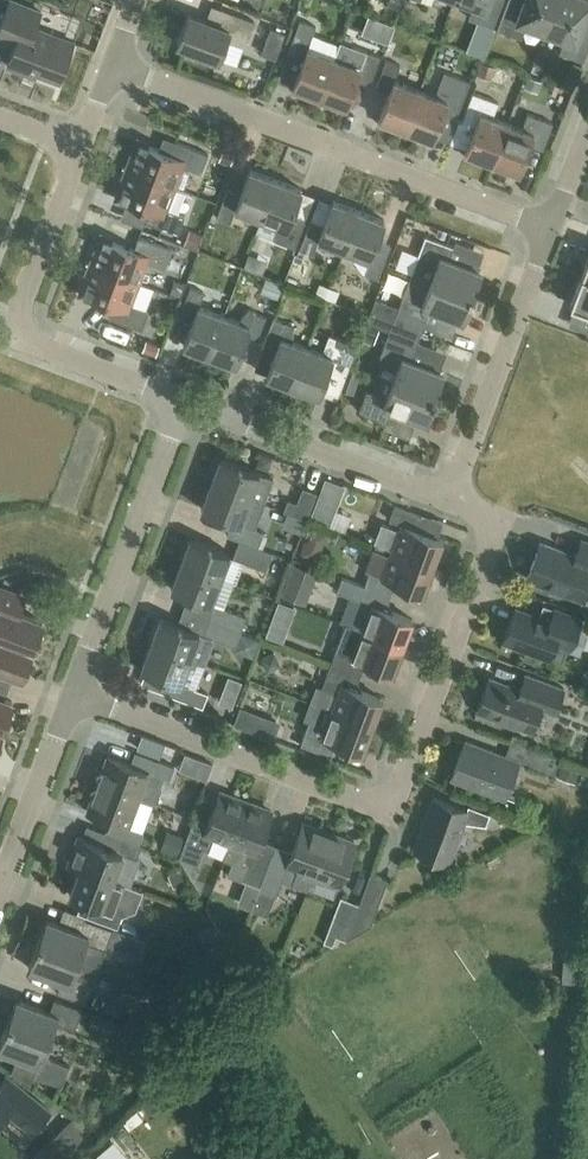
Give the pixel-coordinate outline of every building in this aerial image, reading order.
[(10,0),(0,26),(0,40),(14,45),(7,65),(26,73),(27,68),(59,80),(74,42),(35,28),(41,12),(10,0)] [(474,5),(469,18),(477,22),(493,27),(503,0),(461,0),(474,5)] [(522,38),(527,25),(546,32),(558,0),(524,0),(523,1),(522,0),(508,0),(498,29),(522,38)] [(546,32),(565,39),(560,52),(584,61),(587,50),(587,25),(583,23),(587,9),(587,0),(558,0),(546,32)] [(254,21),(219,8),(214,24),(188,14),(177,44),(218,59),(226,40),(244,47),(254,21)] [(291,91),(318,101),(334,58),(308,48),(316,26),(300,20),(287,53),(303,59),(291,91)] [(493,27),(477,22),(467,50),(486,57),(496,28),(493,27)] [(285,33),(271,28),(261,54),(275,59),(285,33)] [(334,58),(318,101),(344,111),(356,79),(369,84),(380,58),(366,52),(365,55),(355,51),(350,64),(334,58)] [(378,124),(404,134),(421,90),(394,80),(400,65),(386,60),(376,87),(390,92),(378,124)] [(421,90),(404,134),(431,144),(443,112),(456,117),(470,81),(444,72),(435,96),(421,90)] [(567,115),(574,88),(530,76),(523,103),(567,115)] [(491,166),(507,123),(492,117),(498,102),(473,93),(463,119),(476,124),(464,156),(491,166)] [(521,128),(507,123),(491,166),(517,176),(529,144),(543,149),(553,123),(527,113),(521,128)] [(127,169),(174,187),(182,165),(201,173),(208,154),(175,141),(170,154),(137,142),(127,169)] [(174,187),(127,169),(116,196),(149,209),(145,221),(178,234),(185,215),(166,208),(174,187)] [(235,209),(261,218),(276,180),(250,170),(241,193),(227,188),(216,218),(230,223),(235,209)] [(276,180),(261,218),(276,224),(274,240),(295,248),(306,218),(293,213),(302,189),(276,180)] [(344,250),(359,211),(333,201),(324,225),(310,220),(299,249),(313,254),(318,240),(344,250)] [(359,211),(344,250),(369,259),(364,274),(378,279),(389,249),(376,244),(385,221),(359,211)] [(411,273),(473,296),(482,271),(449,259),(453,247),(425,236),(411,273)] [(101,238),(91,265),(138,283),(146,261),(165,268),(172,250),(139,237),(134,250),(101,238)] [(80,292),(113,305),(108,317),(142,330),(149,311),(145,310),(153,288),(138,283),(91,265),(80,292)] [(473,296),(411,273),(393,322),(419,331),(424,320),(426,321),(430,308),(463,321),(473,296)] [(581,275),(570,305),(587,312),(587,278),(581,275)] [(183,345),(209,355),(224,316),(198,306),(204,292),(190,287),(179,317),(192,322),(183,345)] [(329,288),(325,298),(336,302),(340,291),(329,288)] [(238,321),(224,316),(209,355),(235,365),(255,312),(248,309),(238,321)] [(266,377),(292,386),(307,347),(292,342),(294,326),(273,318),(262,348),(275,353),(266,377)] [(322,353),(307,347),(292,386),(318,396),(329,368),(346,375),(357,345),(329,335),(322,353)] [(393,382),(434,397),(444,373),(411,360),(415,348),(387,338),(379,358),(399,365),(393,382)] [(432,403),(434,397),(393,382),(386,399),(367,391),(359,411),(387,422),(392,410),(408,416),(406,420),(428,428),(437,405),(432,403)] [(211,484),(250,498),(263,503),(273,478),(220,458),(211,484)] [(343,487),(326,481),(320,498),(337,504),(343,487)] [(241,523),(250,498),(211,484),(201,509),(232,521),(227,535),(239,540),(258,547),(264,532),(241,523)] [(316,493),(304,489),(298,504),(289,500),(285,511),(306,519),(316,493)] [(391,551),(433,566),(443,540),(415,529),(421,516),(394,506),(389,520),(401,524),(391,551)] [(313,525),(301,551),(325,562),(337,536),(313,525)] [(181,564),(220,578),(229,553),(190,538),(181,564)] [(273,552),(258,547),(239,540),(233,558),(266,570),(273,552)] [(581,541),(575,556),(540,543),(527,578),(583,600),(587,587),(587,543),(581,541)] [(369,572),(364,586),(391,596),(396,582),(423,593),(433,566),(391,551),(389,556),(373,551),(366,571),(369,572)] [(220,578),(181,564),(171,589),(210,604),(220,578)] [(317,574),(295,565),(282,598),(304,607),(317,574)] [(386,609),(391,596),(364,586),(359,600),(371,604),(361,630),(403,646),(413,620),(386,609)] [(32,650),(42,622),(11,611),(16,599),(0,592),(0,638),(32,650)] [(206,619),(240,632),(246,616),(212,603),(206,619)] [(570,650),(576,633),(581,619),(554,609),(550,622),(515,610),(504,641),(562,662),(567,649),(570,650)] [(151,643),(190,657),(199,633),(160,618),(151,643)] [(240,632),(206,619),(200,632),(216,639),(235,646),(240,632)] [(345,624),(340,640),(331,664),(360,676),(365,662),(393,673),(403,646),(361,630),(345,624)] [(21,678),(32,650),(0,638),(0,670),(21,678)] [(151,643),(141,669),(172,680),(167,694),(203,707),(208,694),(180,683),(190,657),(151,643)] [(355,689),(360,676),(331,664),(322,688),(337,694),(331,710),(373,726),(383,699),(355,689)] [(564,688),(526,674),(520,689),(490,677),(477,712),(499,720),(500,719),(531,731),(539,708),(554,714),(564,688)] [(2,730),(12,702),(0,698),(0,729),(2,730)] [(373,726),(331,710),(325,726),(310,720),(301,744),(331,756),(336,742),(363,752),(373,726)] [(135,733),(131,746),(143,750),(147,737),(135,733)] [(502,756),(465,742),(452,778),(504,798),(517,764),(551,777),(557,761),(508,742),(502,756)] [(98,784),(151,804),(157,787),(160,788),(164,778),(170,780),(174,767),(141,754),(136,767),(108,756),(98,784)] [(111,834),(139,845),(143,832),(127,826),(138,799),(151,804),(98,784),(87,812),(116,822),(111,834)] [(224,860),(246,802),(220,792),(206,828),(192,823),(179,857),(198,864),(204,849),(209,850),(214,837),(229,843),(223,860),(224,860)] [(467,810),(433,797),(413,850),(441,861),(452,856),(464,822),(486,826),(490,814),(468,805),(467,810)] [(246,802),(224,860),(232,863),(227,874),(260,886),(272,853),(259,848),(272,811),(246,802)] [(282,880),(293,884),(308,890),(313,875),(329,833),(303,823),(289,859),(273,853),(259,890),(277,896),(282,880)] [(329,833),(313,875),(339,885),(355,843),(329,833)] [(79,869),(80,868),(112,881),(113,880),(122,854),(137,859),(141,846),(139,845),(111,834),(110,834),(105,847),(78,837),(67,865),(79,869)] [(142,891),(125,884),(113,880),(112,881),(80,868),(79,869),(70,895),(91,903),(86,916),(117,928),(122,915),(135,912),(142,891)] [(387,880),(371,874),(359,904),(341,897),(324,942),(333,945),(336,936),(346,939),(370,925),(387,880)] [(38,943),(79,959),(86,942),(105,950),(113,929),(84,919),(80,931),(47,919),(38,943)] [(85,1003),(92,983),(98,966),(79,959),(38,943),(28,968),(61,980),(57,993),(85,1003)] [(582,945),(563,944),(560,983),(580,984),(582,945)] [(7,1023),(49,1039),(55,1022),(75,1030),(82,1010),(54,999),(50,1011),(17,999),(7,1023)] [(7,1023),(0,1043),(0,1049),(19,1056),(12,1074),(30,1087),(34,1076),(62,1086),(70,1066),(43,1056),(49,1039),(7,1023)] [(186,1073),(179,1090),(193,1096),(200,1079),(186,1073)] [(0,1089),(0,1118),(5,1111),(33,1134),(51,1112),(13,1081),(4,1092),(0,1089)] [(74,1118),(54,1138),(72,1155),(91,1136),(74,1118)] [(263,1141),(241,1158),(277,1158),(263,1141)]
